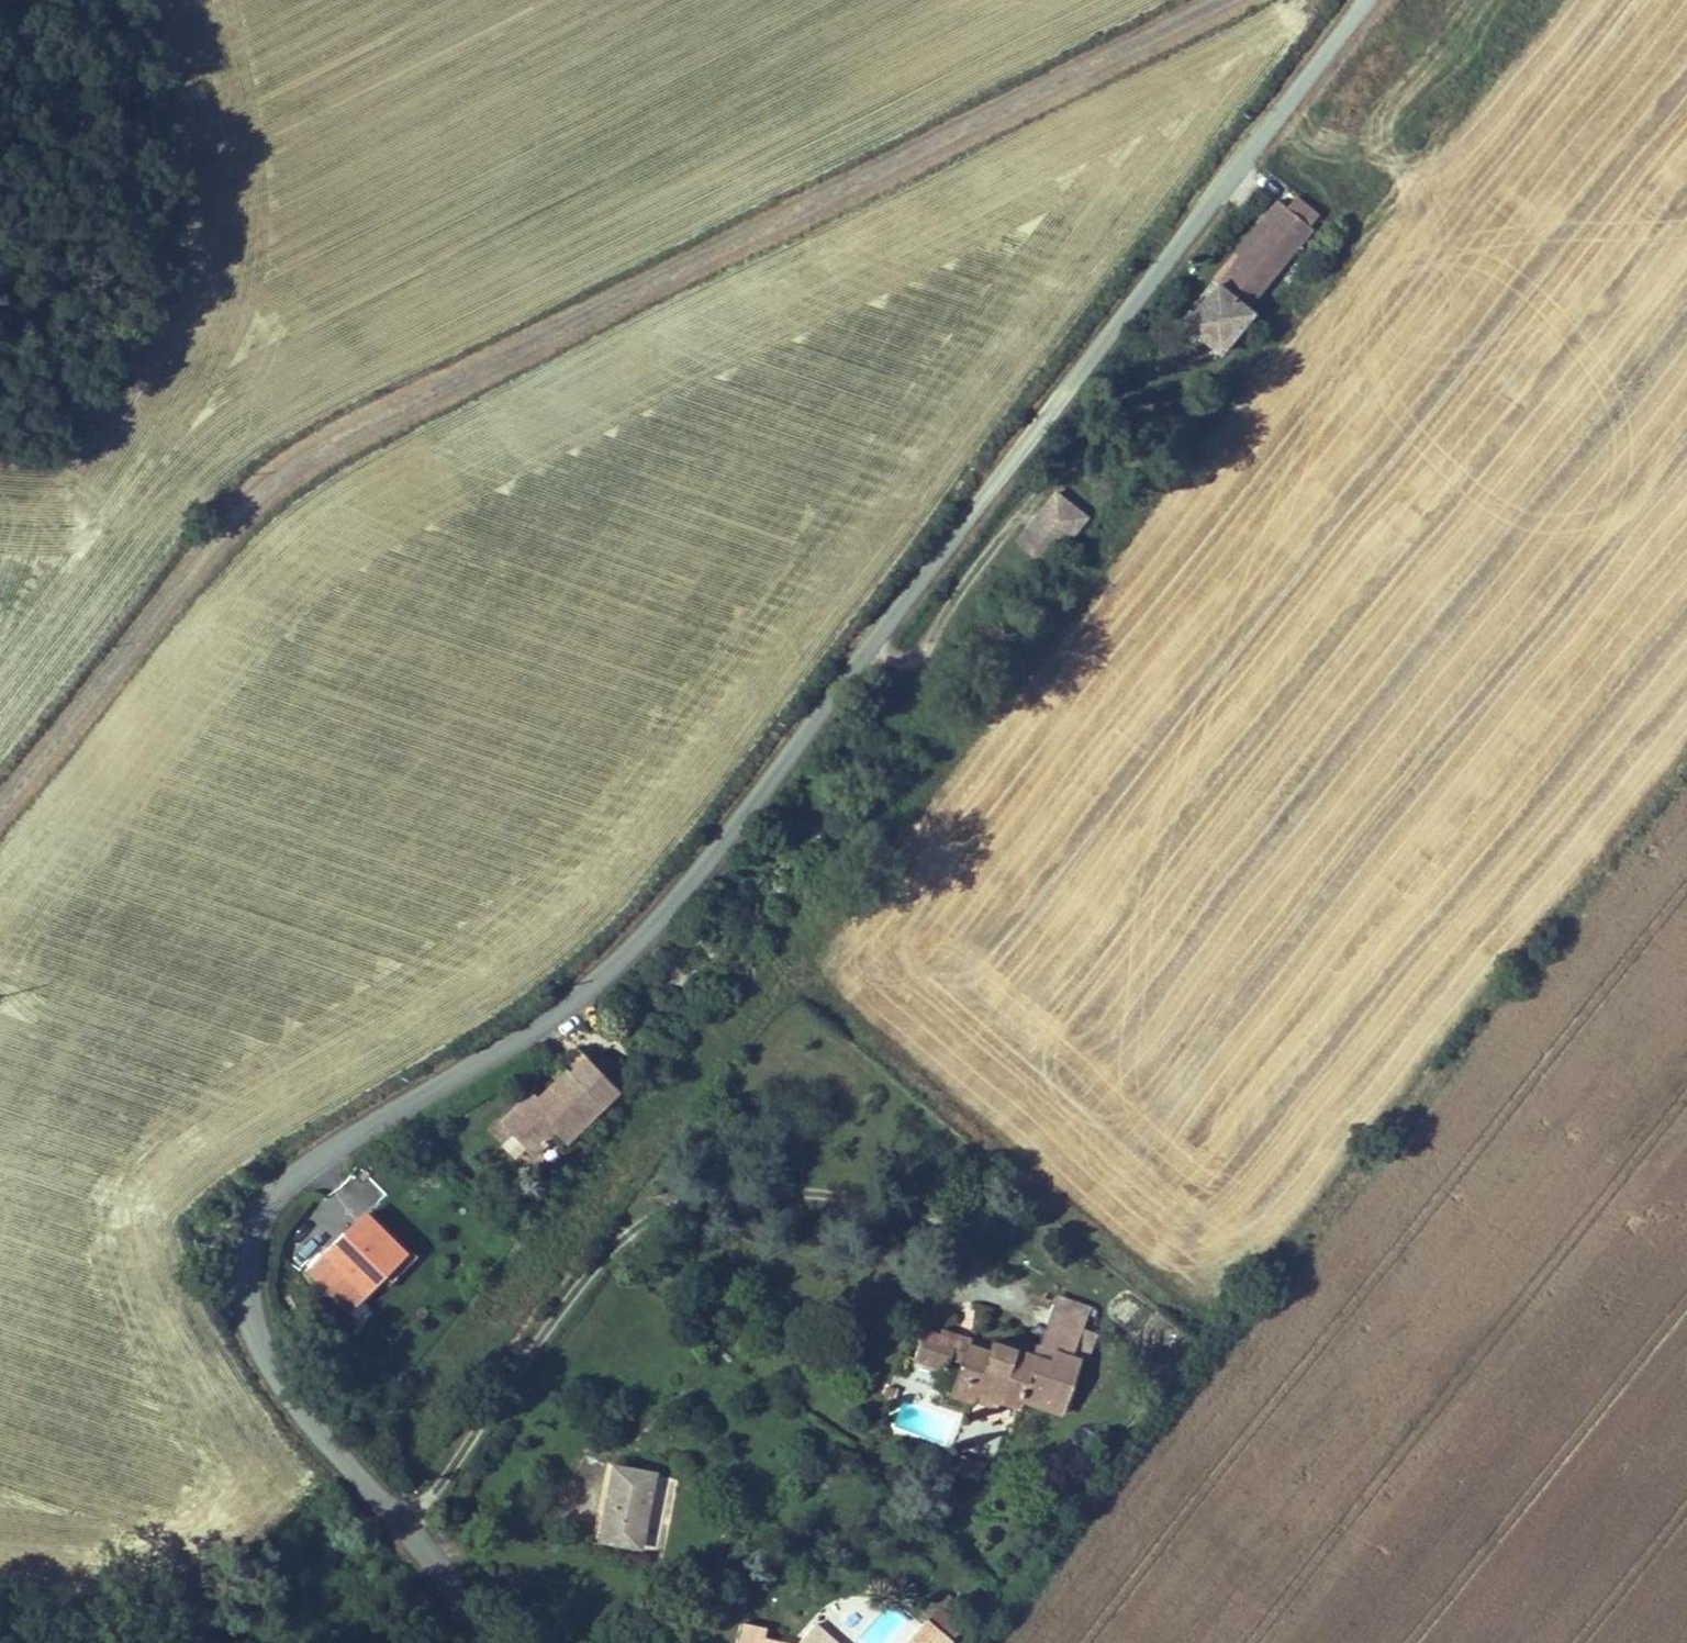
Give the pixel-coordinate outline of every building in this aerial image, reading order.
[(1262,221),(1237,252),(1216,278),(1248,300),(1310,221),(1271,192),(1255,214),(1262,221)] [(1230,245),(1237,252),(1262,221),(1255,214),(1230,245)] [(1219,360),(1257,313),(1216,280),(1178,326),(1219,360)] [(1014,544),(1053,569),(1089,514),(1050,488),(1014,544)] [(626,1073),(594,1041),(575,1060),(570,1055),(532,1094),(525,1086),(501,1110),(536,1144),(557,1122),(568,1132),(626,1073)] [(377,1246),(341,1215),(290,1272),(332,1310),(358,1281),(352,1275),(377,1246)] [(390,1258),(377,1246),(352,1275),(358,1281),(364,1286),(390,1258)] [(1041,1294),(1025,1348),(1041,1354),(1045,1340),(1062,1345),(1074,1304),(1041,1294)] [(949,1336),(915,1325),(913,1327),(905,1352),(941,1363),(943,1353),(949,1336)] [(949,1336),(943,1353),(958,1357),(964,1340),(949,1336)] [(964,1340),(958,1357),(948,1389),(962,1393),(965,1386),(991,1394),(993,1385),(1018,1392),(1020,1382),(1063,1395),(1067,1378),(1053,1373),(1062,1345),(1045,1340),(1041,1354),(1025,1348),(982,1337),(979,1344),(964,1340)] [(1067,1378),(1076,1349),(1062,1345),(1053,1373),(1067,1378)] [(917,1366),(910,1379),(929,1390),(937,1376),(917,1366)] [(1060,1405),(1063,1395),(1020,1382),(1018,1392),(1060,1405)] [(993,1385),(991,1394),(1016,1401),(1018,1392),(993,1385)] [(965,1386),(962,1393),(989,1401),(991,1394),(965,1386)] [(646,1448),(603,1440),(590,1512),(657,1525),(663,1490),(640,1485),(646,1448)] [(891,1642),(935,1642),(962,1610),(938,1588),(890,1642),(891,1642)] [(794,1632),(756,1622),(759,1612),(732,1606),(724,1639),(740,1642),(811,1642),(800,1633),(794,1632)]
